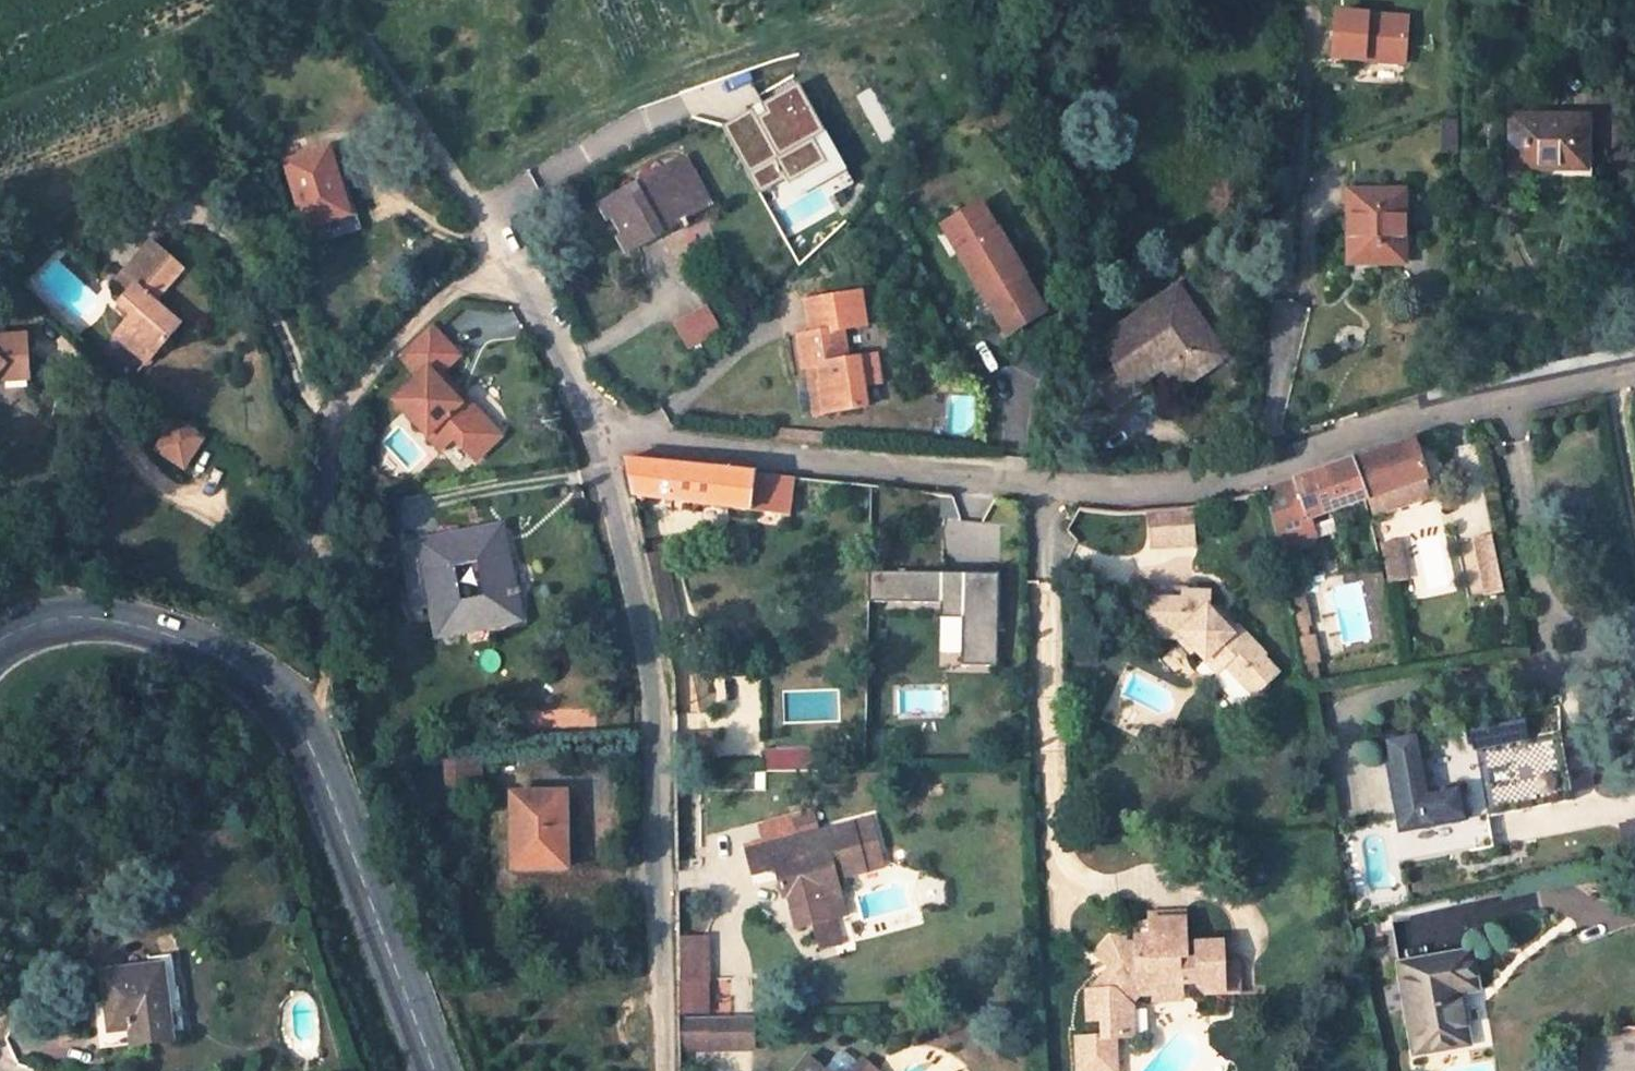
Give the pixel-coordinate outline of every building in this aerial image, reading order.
[(1403,73),(1406,28),(1335,23),(1332,69),(1403,73)] [(829,138),(803,86),(723,127),(750,177),(778,163),(785,177),(790,186),(827,167),(816,145),(829,138)] [(1586,119),(1512,116),(1511,167),(1537,168),(1537,165),(1582,167),(1583,145),(1585,145),(1586,119)] [(816,145),(827,167),(840,160),(829,138),(816,145)] [(326,147),(286,161),(306,222),(346,210),(326,147)] [(671,165),(698,213),(712,205),(685,157),(671,165)] [(778,163),(750,177),(757,191),(785,177),(778,163)] [(633,186),(604,203),(631,251),(663,233),(658,225),(666,220),(670,229),(698,213),(671,165),(643,181),(644,183),(634,189),(633,186)] [(1402,262),(1402,194),(1349,192),(1349,262),(1402,262)] [(986,289),(987,289),(1004,315),(1034,296),(972,197),(942,216),(958,242),(957,242),(957,243),(957,244),(956,244),(956,245),(955,246),(955,247),(955,248),(954,249),(954,250),(954,251),(953,252),(953,253),(953,254),(953,255),(953,256),(953,257),(953,258),(953,259),(953,260),(953,261),(953,262),(953,263),(953,264),(953,265),(953,266),(954,267),(954,268),(954,269),(955,270),(955,271),(956,272),(956,273),(957,274),(957,275),(958,275),(958,276),(958,277),(959,277),(959,278),(960,278),(960,279),(961,280),(962,281),(963,281),(963,282),(964,282),(964,283),(965,283),(966,284),(967,285),(968,285),(969,286),(970,286),(970,287),(971,287),(972,287),(973,288),(974,288),(975,288),(976,289),(977,289),(978,289),(979,289),(980,289),(981,289),(982,289),(983,289),(983,290),(984,289),(985,289),(986,289)] [(184,267),(149,236),(114,274),(128,287),(115,300),(131,315),(111,335),(140,360),(174,322),(152,301),(184,267)] [(1192,278),(1178,288),(1196,313),(1210,302),(1192,278)] [(1144,387),(1138,380),(1131,370),(1159,352),(1165,361),(1182,384),(1225,352),(1196,313),(1178,288),(1135,320),(1102,342),(1117,365),(1094,380),(1113,408),(1144,387)] [(861,293),(803,303),(808,334),(791,337),(797,376),(807,373),(815,417),(861,410),(865,404),(862,388),(856,358),(848,359),(842,331),(866,326),(861,293)] [(1034,296),(1004,315),(1012,329),(1043,310),(1034,296)] [(693,314),(707,339),(720,332),(706,306),(693,314)] [(693,314),(673,324),(687,350),(707,339),(693,314)] [(434,373),(458,351),(429,320),(412,334),(398,350),(419,373),(394,397),(439,445),(451,433),(473,456),(483,447),(484,416),(464,394),(458,400),(434,373)] [(0,337),(0,381),(28,379),(27,336),(0,337)] [(1131,370),(1138,380),(1165,361),(1159,352),(1131,370)] [(873,355),(856,358),(862,388),(879,385),(873,355)] [(484,416),(483,447),(499,432),(484,416)] [(201,434),(172,418),(154,450),(182,467),(201,434)] [(1348,463),(1360,502),(1423,481),(1410,440),(1348,463)] [(787,510),(791,474),(638,458),(632,457),(621,456),(623,466),(624,472),(629,493),(787,510)] [(1294,482),(1307,521),(1310,519),(1360,502),(1348,463),(1323,472),(1294,482)] [(1271,533),(1307,521),(1294,482),(1279,488),(1264,493),(1271,533)] [(1189,509),(1142,511),(1144,550),(1191,547),(1189,509)] [(1276,556),(1310,549),(1315,539),(1310,519),(1307,521),(1271,533),(1276,556)] [(497,616),(521,612),(512,557),(507,558),(502,524),(441,535),(442,545),(423,548),(427,572),(430,589),(412,592),(415,607),(432,605),(438,638),(499,628),(497,616)] [(442,545),(441,535),(420,538),(423,548),(442,545)] [(1489,536),(1472,540),(1483,596),(1500,593),(1489,536)] [(1402,541),(1380,544),(1385,583),(1408,580),(1402,541)] [(1276,556),(1280,581),(1316,574),(1313,565),(1310,549),(1276,556)] [(1313,565),(1316,574),(1328,571),(1326,562),(1313,565)] [(995,661),(996,569),(867,568),(867,597),(940,598),(940,613),(962,613),(961,660),(995,661)] [(409,576),(412,592),(430,589),(427,572),(409,576)] [(1307,597),(1290,599),(1295,629),(1312,627),(1307,597)] [(1211,601),(1150,598),(1148,635),(1180,636),(1204,661),(1213,652),(1243,680),(1263,659),(1211,611),(1211,601)] [(497,616),(499,628),(524,624),(521,612),(497,616)] [(1315,637),(1297,640),(1300,661),(1318,658),(1315,637)] [(1263,659),(1243,680),(1258,694),(1278,673),(1263,659)] [(1420,732),(1381,739),(1399,832),(1405,862),(1497,846),(1491,815),(1467,819),(1460,787),(1430,792),(1420,732)] [(825,745),(765,745),(765,766),(825,766),(825,745)] [(477,758),(449,759),(451,786),(478,785),(477,758)] [(557,867),(561,793),(510,791),(505,865),(557,867)] [(794,832),(814,827),(810,815),(791,821),(794,832)] [(765,840),(773,869),(785,866),(789,879),(782,881),(786,896),(793,894),(802,927),(816,923),(831,918),(817,867),(832,863),(836,877),(883,864),(870,818),(815,834),(814,827),(794,832),(765,840)] [(765,840),(744,846),(751,875),(773,869),(765,840)] [(831,918),(816,923),(822,945),(838,941),(831,918)] [(702,922),(680,922),(681,968),(702,968),(702,922)] [(1104,1050),(1121,1050),(1135,1050),(1134,1023),(1121,1001),(1131,993),(1141,1003),(1158,1003),(1157,984),(1179,983),(1197,983),(1198,989),(1203,994),(1229,992),(1225,939),(1196,940),(1197,967),(1186,968),(1183,923),(1156,924),(1157,946),(1143,946),(1144,958),(1130,959),(1129,945),(1116,945),(1098,966),(1118,981),(1108,995),(1085,996),(1086,1023),(1103,1022),(1104,1050)] [(1369,969),(1402,963),(1396,925),(1363,931),(1369,969)] [(1470,951),(1402,963),(1418,1051),(1469,1043),(1459,991),(1477,988),(1470,951)] [(166,953),(153,955),(166,1036),(181,1034),(166,953)] [(139,1039),(166,1036),(153,955),(98,963),(107,1024),(136,1020),(139,1039)] [(702,968),(681,968),(681,1012),(703,1012),(702,968)] [(1157,984),(1158,1003),(1178,1003),(1179,983),(1157,984)] [(741,1012),(741,1042),(758,1042),(759,1011),(741,1012)] [(703,1012),(681,1012),(682,1041),(711,1041),(712,1012),(703,1012)] [(741,1012),(712,1012),(711,1041),(741,1042),(741,1012)] [(136,1020),(107,1024),(110,1043),(139,1039),(136,1020)] [(1104,1050),(1077,1050),(1077,1070),(1121,1070),(1121,1050),(1104,1050)] [(861,1059),(851,1070),(875,1070),(861,1059)]
